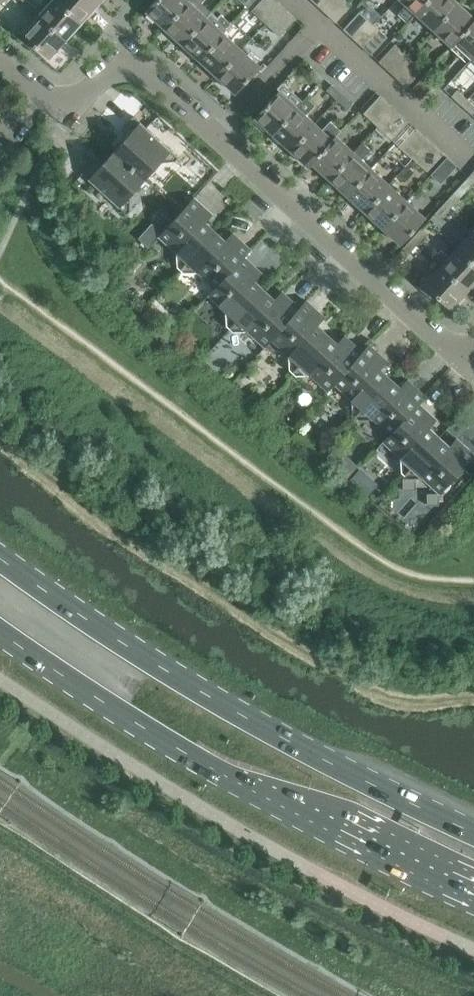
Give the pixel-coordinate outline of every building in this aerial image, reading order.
[(59,0),(53,0),(39,15),(66,39),(82,21),(59,0)] [(94,0),(59,0),(82,21),(98,4),(94,0)] [(146,11),(164,28),(189,1),(188,0),(156,0),(146,11)] [(197,8),(204,0),(190,0),(189,1),(164,28),(182,44),(206,17),(207,17),(197,8)] [(275,0),(261,0),(251,11),(261,19),(277,2),(275,0)] [(317,5),(326,14),(339,0),(322,0),(317,5)] [(352,5),(347,0),(339,0),(326,14),(336,22),(352,5)] [(407,5),(399,14),(408,22),(416,13),(428,0),(401,0),(407,5)] [(455,0),(428,0),(416,13),(434,30),(458,3),(455,0)] [(286,10),(277,2),(261,19),(270,28),(286,10)] [(458,3),(434,30),(451,46),(473,21),(473,17),(458,3)] [(296,19),(286,10),(270,28),(280,36),(296,19)] [(207,17),(206,17),(182,44),(200,60),(224,33),(232,24),(221,14),(218,18),(211,12),(207,17)] [(369,20),(359,12),(343,29),(353,38),(369,20)] [(66,39),(39,15),(22,33),(49,58),(66,39)] [(378,29),(369,20),(353,38),(362,46),(378,29)] [(473,40),(473,21),(451,46),(452,46),(451,48),(459,56),(473,40)] [(387,37),(378,29),(362,46),(371,55),(387,37)] [(217,76),(242,49),(224,33),(200,60),(217,76)] [(404,53),(395,44),(379,62),(388,70),(404,53)] [(236,93),(260,66),(242,49),(217,76),(236,93)] [(413,61),(404,53),(388,70),(397,79),(413,61)] [(406,87),(423,70),(413,61),(397,79),(406,87)] [(319,84),(325,78),(314,68),(308,74),(319,84)] [(277,88),(279,90),(252,120),(264,131),(267,128),(273,134),(303,101),(282,82),(277,88)] [(342,94),(332,84),(326,90),(337,100),(342,94)] [(467,99),(457,90),(452,96),(462,105),(467,99)] [(347,109),(353,103),(342,94),(337,100),(347,109)] [(389,104),(380,96),(364,113),(373,122),(389,104)] [(315,123),(306,115),(314,106),(305,99),(303,101),(273,134),(291,150),(315,123)] [(473,113),(473,105),(467,99),(462,105),(472,115),(473,113)] [(399,113),(389,104),(373,122),(382,130),(399,113)] [(408,121),(399,113),(382,130),(392,139),(408,121)] [(129,135),(115,151),(145,178),(165,156),(169,161),(175,160),(178,158),(179,157),(134,116),(123,129),(129,135)] [(330,120),(322,129),(315,123),(291,150),(309,167),(313,163),(312,163),(333,139),(332,139),(336,135),(340,130),(330,120)] [(425,137),(415,128),(399,146),(409,154),(425,137)] [(11,145),(0,135),(0,156),(11,145)] [(330,179),(354,152),(336,135),(332,139),(333,139),(312,163),(313,163),(330,179)] [(418,163),(434,145),(425,137),(409,154),(418,163)] [(372,168),(362,159),(371,150),(363,142),(354,152),(330,179),(347,195),(372,168)] [(427,171),(443,154),(434,145),(418,163),(427,171)] [(145,178),(115,151),(100,167),(93,161),(82,173),(127,214),(128,213),(130,210),(130,204),(125,200),(145,178)] [(441,184),(457,166),(447,157),(431,175),(441,184)] [(389,184),(372,168),(347,195),(365,211),(389,184)] [(383,227),(407,201),(389,184),(365,211),(383,227)] [(459,199),(453,193),(444,203),(450,209),(459,199)] [(212,215),(194,198),(159,236),(181,256),(177,261),(178,267),(180,270),(215,231),(205,222),(212,215)] [(401,244),(426,217),(407,201),(383,227),(401,244)] [(434,214),(440,219),(450,209),(444,203),(434,214)] [(427,234),(421,228),(412,239),(418,244),(427,234)] [(473,263),(473,229),(457,248),(473,263)] [(225,241),(215,231),(180,270),(183,272),(189,272),(194,267),(216,288),(244,258),(251,250),(232,233),(225,241)] [(402,249),(408,255),(418,244),(412,239),(402,249)] [(473,283),(473,263),(457,248),(450,256),(442,249),(438,253),(437,252),(432,257),(441,265),(468,290),(473,283)] [(244,258),(216,288),(209,296),(230,315),(226,320),(227,326),(229,329),(264,290),(254,281),(261,274),(244,258)] [(441,265),(424,284),(451,308),(468,290),(441,265)] [(274,299),(264,290),(229,329),(232,331),(238,331),(243,326),(265,347),(272,340),(272,339),(300,309),(299,308),(281,292),(274,299)] [(306,300),(299,308),(300,309),(272,339),(272,340),(293,359),(289,363),(290,370),(293,372),(327,334),(318,325),(325,317),(306,300)] [(151,304),(141,314),(153,325),(162,315),(151,304)] [(337,343),(327,334),(293,372),(295,375),(302,375),(306,370),(329,391),(336,384),(335,383),(363,352),(362,352),(344,335),(337,343)] [(369,344),(362,352),(363,352),(335,383),(336,384),(357,402),(352,407),(353,413),(356,416),(390,378),(380,369),(387,361),(369,344)] [(400,387),(390,378),(356,416),(358,418),(365,418),(369,414),(391,434),(419,404),(426,396),(407,379),(400,387)] [(437,420),(419,404),(391,434),(384,442),(406,461),(401,466),(402,472),(405,475),(440,437),(430,428),(437,420)] [(440,437),(405,475),(407,477),(414,477),(418,473),(440,493),(473,456),(473,454),(456,438),(449,446),(440,437)] [(359,471),(350,480),(358,487),(366,477),(359,471)]
